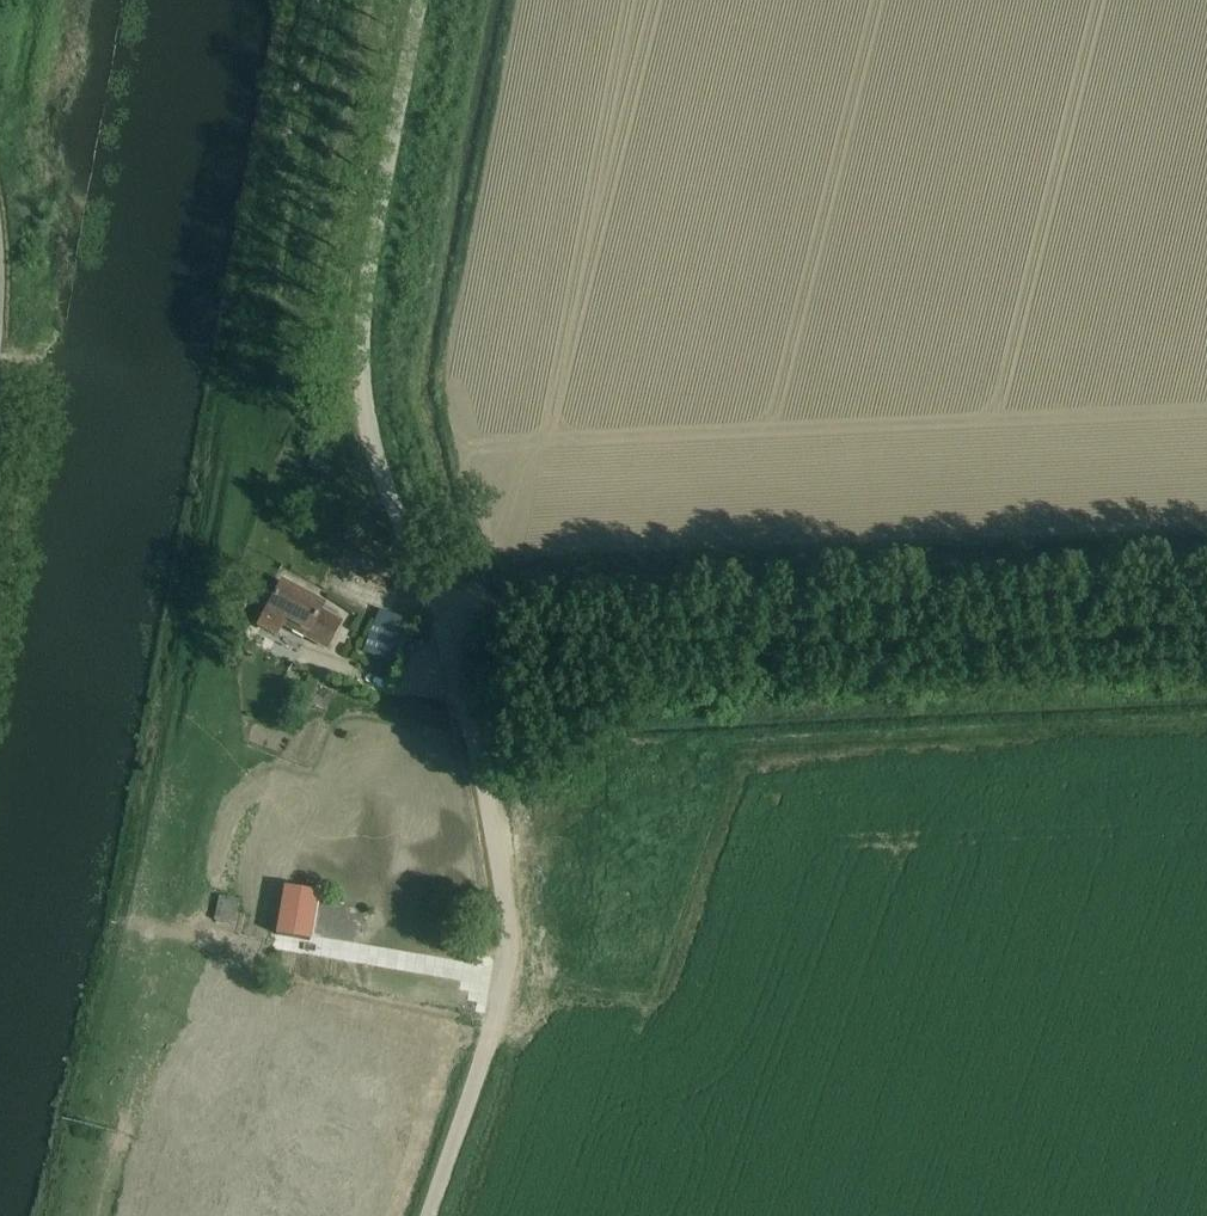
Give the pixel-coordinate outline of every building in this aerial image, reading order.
[(311,452),(308,465),(324,470),(328,457),(329,455),(312,450),(311,452)] [(325,605),(282,582),(263,616),(264,617),(260,625),(278,635),(285,621),(287,622),(288,621),(294,625),(291,631),(304,638),(306,635),(327,647),(341,621),(321,611),(325,605)] [(379,608),(362,651),(387,661),(388,660),(395,662),(406,634),(399,631),(402,623),(399,622),(402,617),(379,608)] [(318,895),(285,890),(277,939),(309,944),(318,895)] [(214,919),(235,923),(240,899),(219,895),(214,919)]
